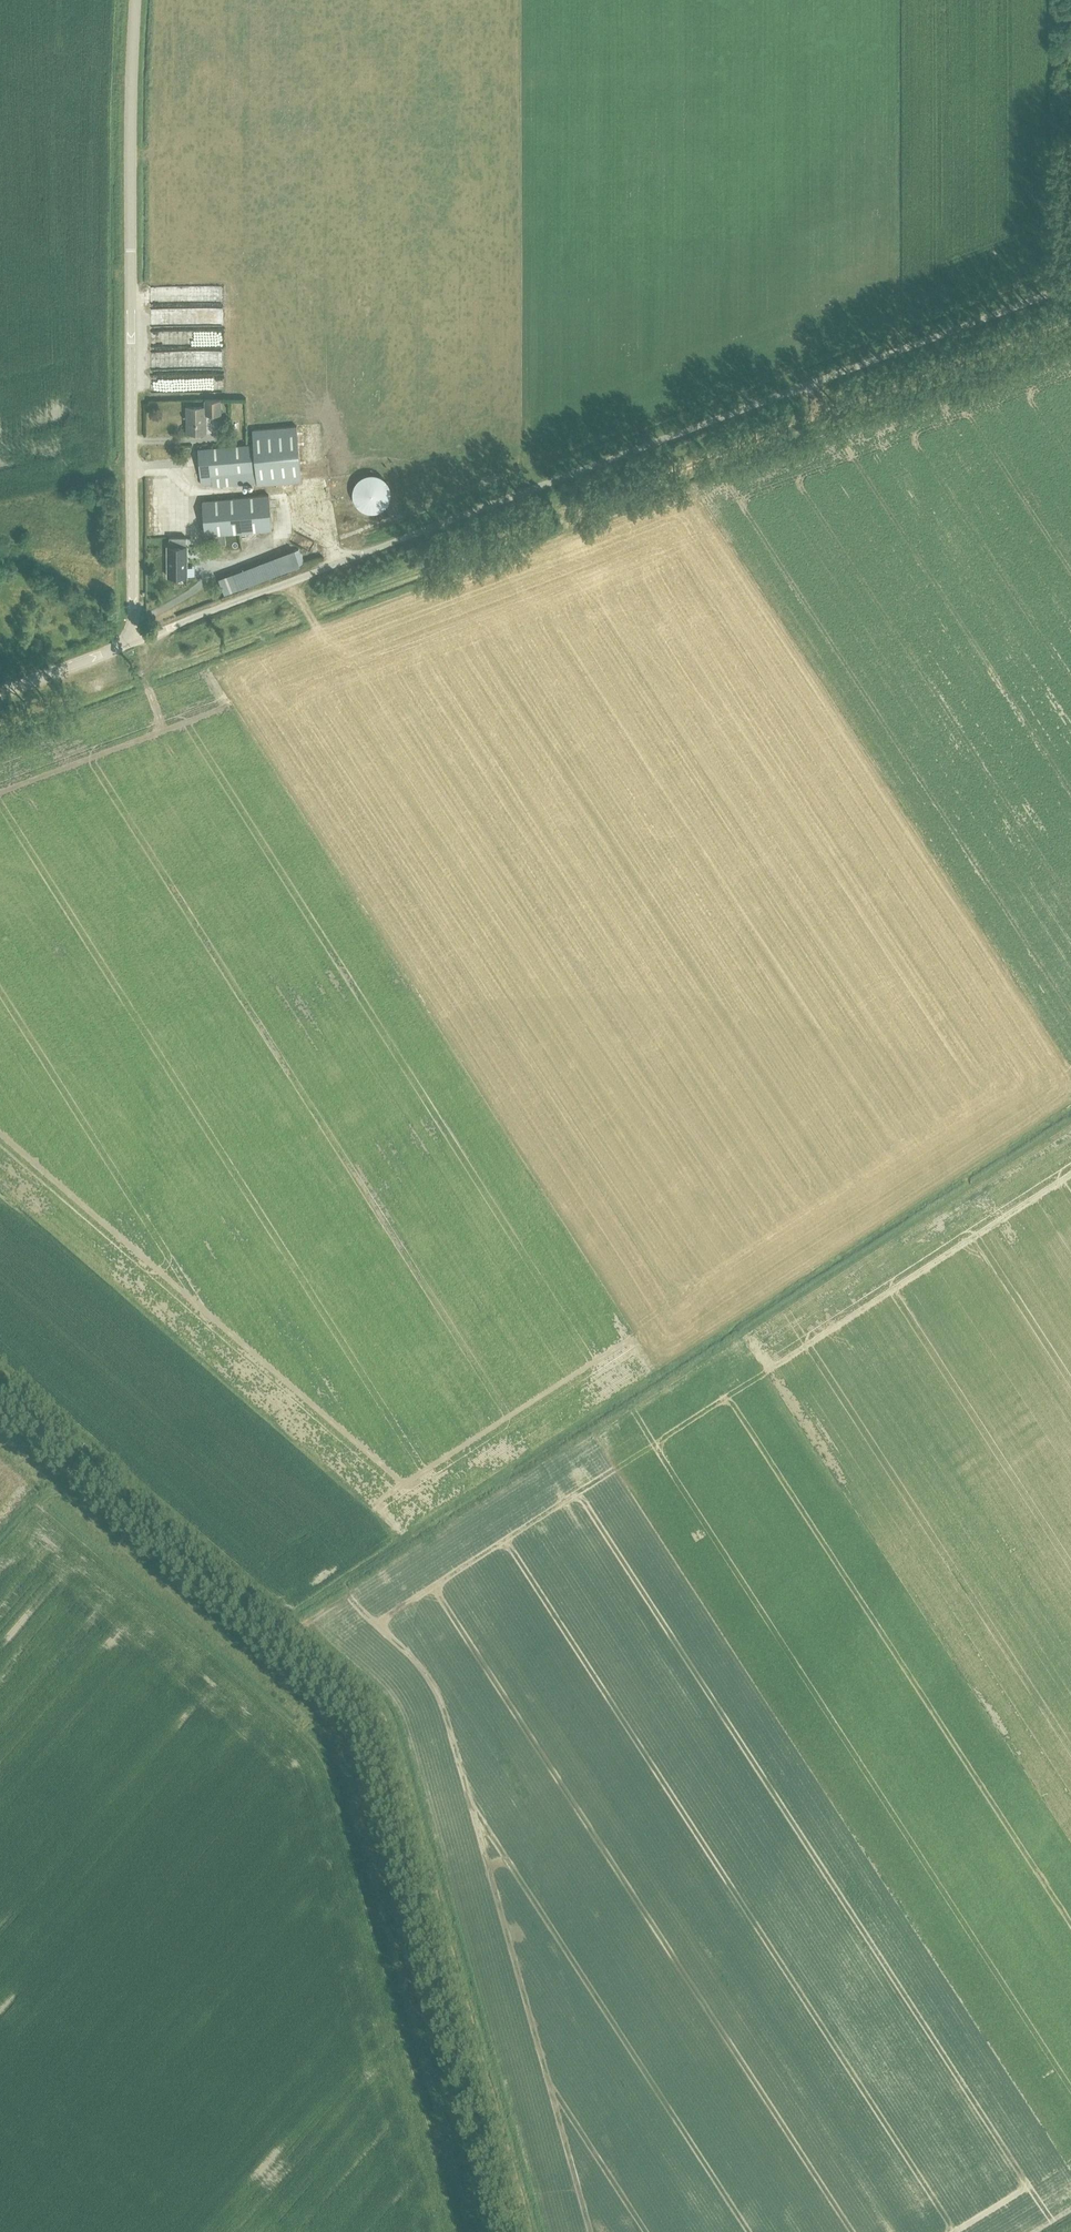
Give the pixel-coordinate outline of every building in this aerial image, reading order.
[(153,313),(153,345),(201,343),(201,325),(226,325),(225,289),(213,289),(213,295),(207,295),(207,306),(186,307),(186,305),(143,306),(143,321),(149,321),(149,313),(153,313)] [(153,389),(224,390),(224,373),(193,372),(193,378),(153,378),(153,389)] [(206,406),(187,407),(188,433),(207,433),(206,414),(222,414),(222,399),(205,400),(206,406)] [(255,444),(199,449),(202,485),(213,484),(213,486),(258,482),(258,485),(302,481),(297,426),(253,430),(255,444)] [(353,492),(353,493),(353,495),(353,496),(353,497),(354,498),(354,499),(354,500),(355,501),(355,503),(356,504),(357,505),(358,507),(360,508),(361,509),(362,510),(364,511),(365,511),(366,511),(366,512),(367,512),(368,512),(370,513),(372,513),(373,513),(375,512),(377,512),(378,512),(380,511),(382,510),(383,509),(384,508),(386,507),(387,506),(388,505),(389,503),(390,502),(390,500),(391,499),(391,497),(392,495),(392,493),(392,492),(391,491),(391,490),(391,489),(391,488),(390,487),(390,485),(389,484),(388,483),(387,481),(386,480),(385,479),(384,478),(383,478),(383,477),(382,477),(381,476),(379,475),(378,475),(376,474),(374,474),(372,474),(370,474),(368,475),(367,475),(365,476),(363,477),(362,477),(360,478),(359,479),(358,480),(357,482),(356,483),(356,484),(355,484),(355,485),(355,486),(354,487),(354,489),(354,490),(353,491),(353,492)] [(269,495),(203,501),(206,534),(272,529),(269,495)] [(170,546),(168,546),(168,559),(168,576),(188,576),(188,558),(188,546),(187,546),(187,541),(187,537),(179,537),(170,537),(170,540),(170,546)] [(294,550),(217,578),(222,595),(299,566),(299,564),(294,551),(294,550)] [(300,550),(294,551),(299,564),(304,562),(300,550)]
